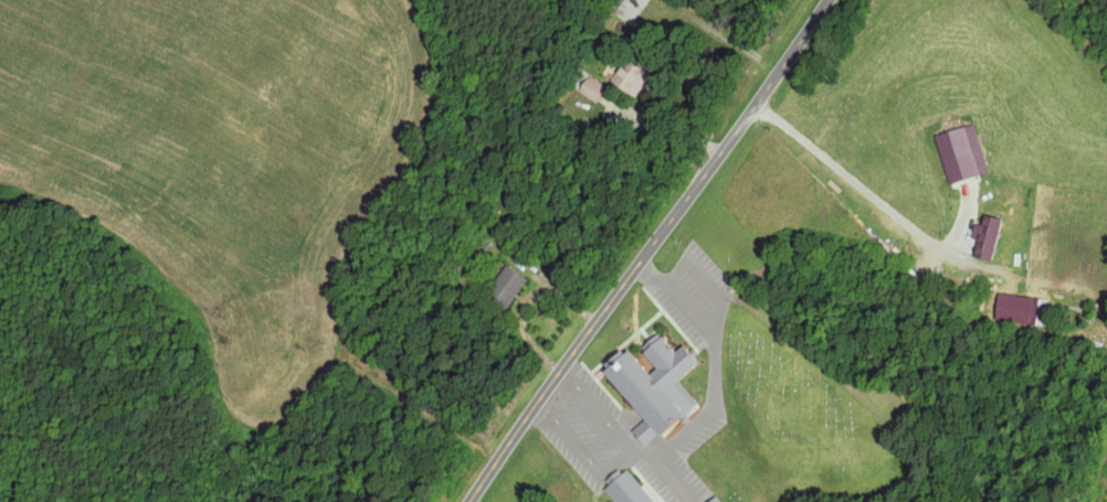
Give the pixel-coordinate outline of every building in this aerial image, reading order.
[(609,80),(632,97),(648,75),(625,59),(609,80)] [(596,102),(607,89),(588,74),(577,87),(596,102)] [(986,171),(971,122),(932,134),(947,183),(986,171)] [(973,256),(989,260),(998,217),(982,214),(973,256)] [(524,277),(503,265),(485,298),(506,309),(524,277)] [(693,401),(674,378),(693,362),(678,344),(670,350),(655,332),(636,348),(652,367),(644,374),(621,347),(596,368),(646,426),(634,436),(641,444),(693,401)] [(626,467),(601,485),(614,501),(652,501),(626,467)]
